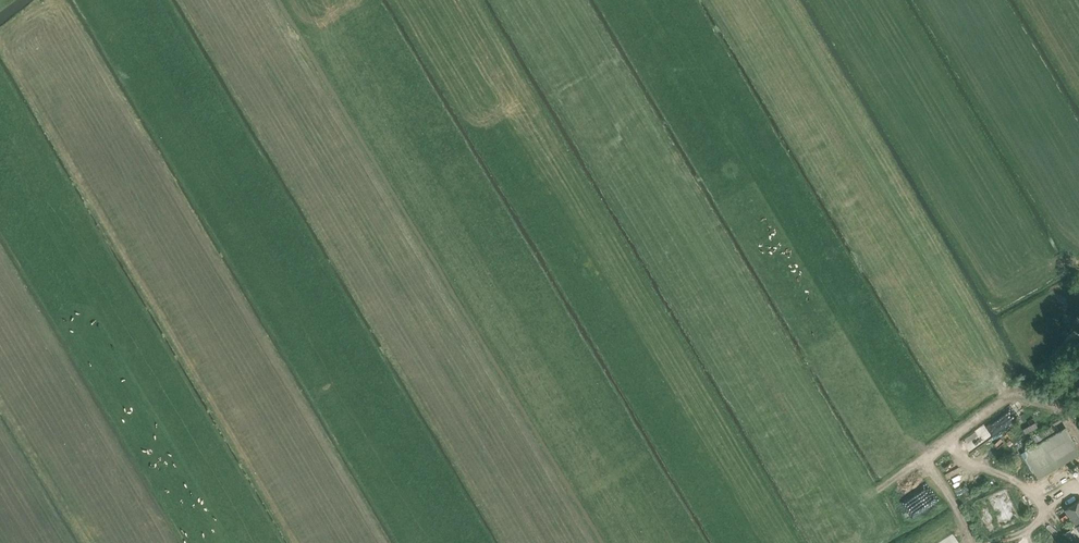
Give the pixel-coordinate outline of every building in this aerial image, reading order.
[(1021,453),(1037,480),(1078,455),(1078,450),(1065,427),(1043,440),(1034,445),(1021,453)] [(1065,509),(1078,530),(1078,500),(1065,509)] [(1072,527),(1075,525),(1074,522),(1071,524),(1069,523),(1064,522),(1061,525),(1060,529),(1063,533),(1067,534),(1071,531),(1072,527)]
